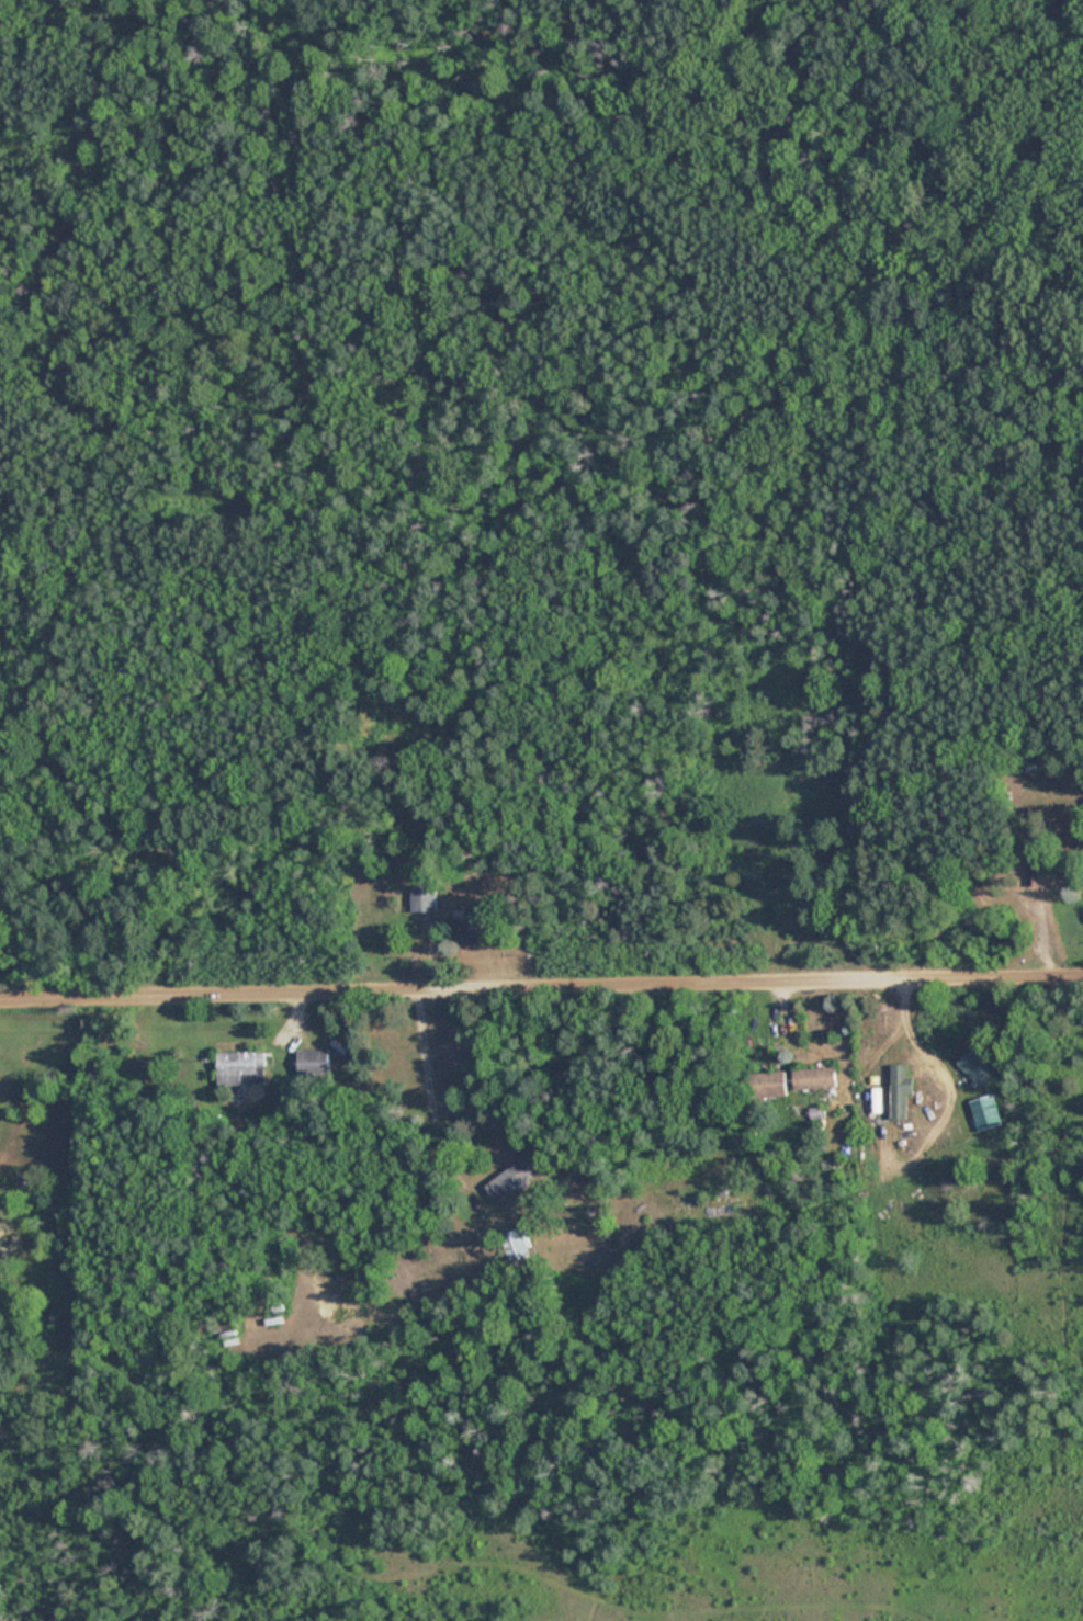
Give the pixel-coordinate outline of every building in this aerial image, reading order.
[(1030,888),(1043,886),(1041,866),(1028,867),(1030,888)] [(437,911),(437,886),(412,886),(412,911),(437,911)] [(467,943),(491,943),(491,909),(467,909),(467,943)] [(298,1049),(298,1080),(329,1080),(329,1049),(298,1049)] [(995,1072),(972,1049),(957,1064),(980,1087),(995,1072)] [(218,1083),(264,1083),(264,1051),(218,1052),(218,1083)] [(911,1120),(911,1067),(893,1067),(893,1120),(911,1120)] [(837,1089),(837,1069),(794,1069),(794,1089),(837,1089)] [(786,1072),(749,1073),(750,1098),(787,1098),(786,1072)] [(540,1173),(528,1156),(485,1186),(497,1203),(540,1173)] [(509,1256),(530,1253),(526,1229),(505,1232),(509,1256)]
